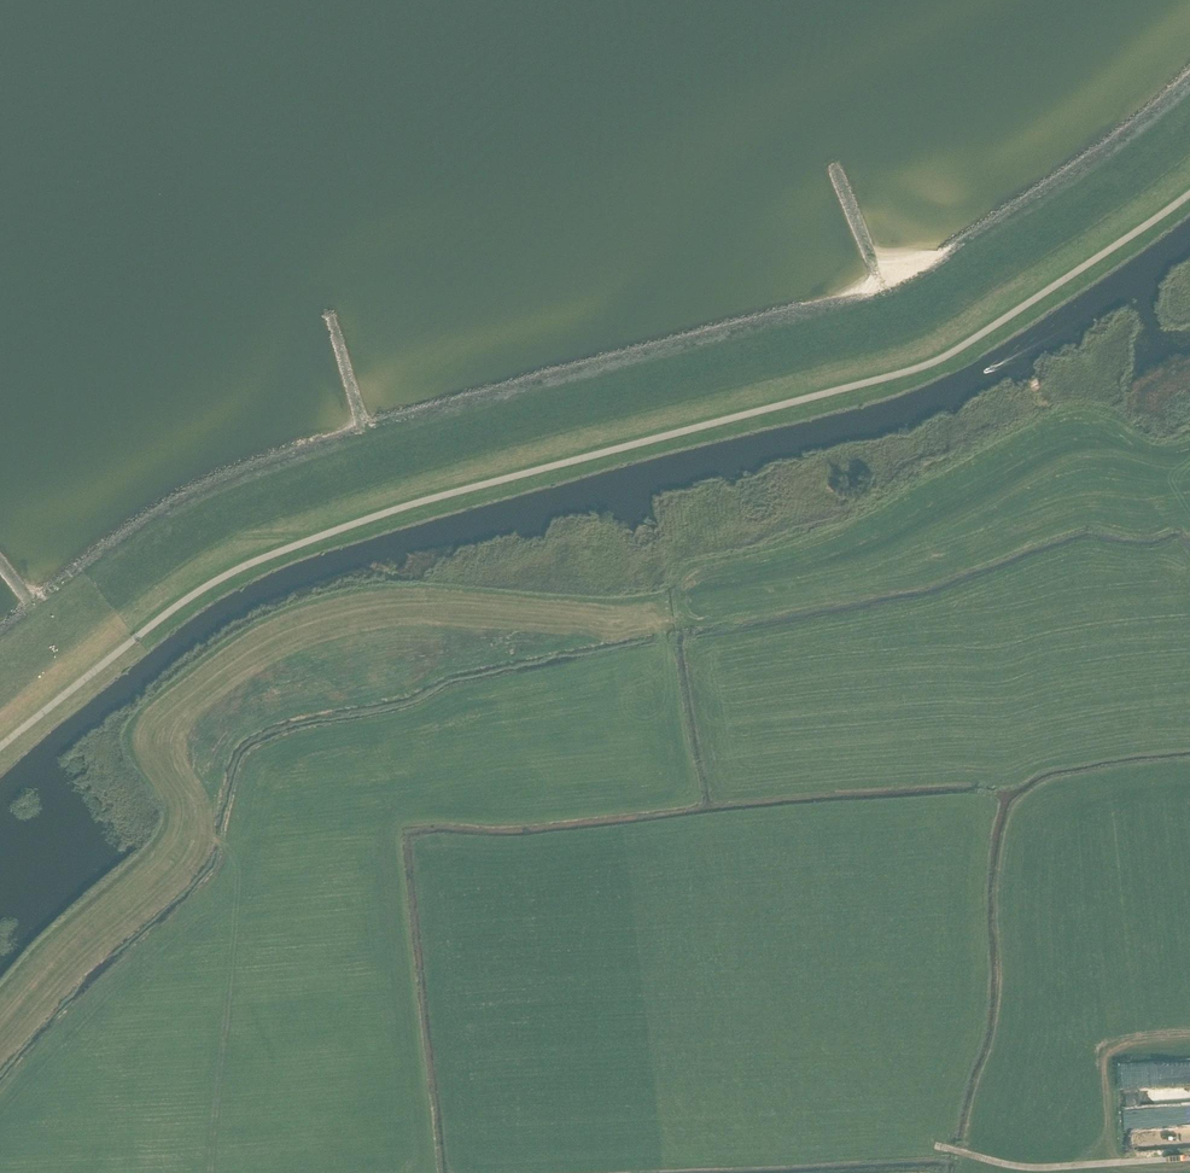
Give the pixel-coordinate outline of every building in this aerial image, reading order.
[(1125,1106),(1156,1104),(1153,1115),(1143,1112),(1144,1112),(1136,1110),(1126,1111),(1124,1118),(1125,1128),(1143,1127),(1145,1119),(1152,1118),(1153,1128),(1168,1127),(1172,1113),(1173,1126),(1189,1125),(1189,1101),(1187,1100),(1189,1100),(1189,1086),(1124,1092),(1125,1106)]
